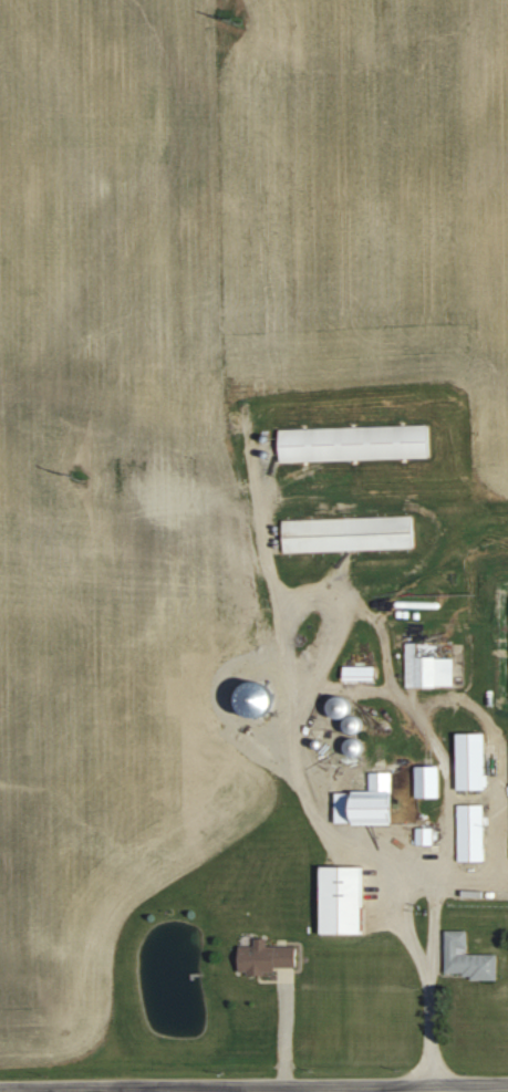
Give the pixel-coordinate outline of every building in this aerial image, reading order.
[(280,427),(281,460),(430,457),(429,424),(280,427)] [(414,548),(413,516),(284,518),(284,550),(414,548)] [(407,685),(456,685),(455,655),(418,655),(418,641),(407,641),(407,685)] [(344,679),(376,679),(376,664),(344,664),(344,679)] [(337,693),(327,711),(342,719),(352,702),(337,693)] [(355,734),(364,723),(353,713),(343,724),(355,734)] [(458,788),(485,788),(485,731),(458,731),(458,788)] [(360,743),(349,740),(346,751),(356,754),(360,743)] [(440,764),(416,764),(416,796),(440,796),(440,764)] [(337,791),(336,822),(393,823),(393,771),(371,771),(371,791),(337,791)] [(485,803),(459,803),(459,860),(485,860),(485,803)] [(322,866),(322,933),(362,933),(362,866),(322,866)] [(498,977),(498,953),(468,953),(468,929),(447,929),(446,976),(498,977)] [(268,945),(268,938),(255,938),(255,945),(240,945),(240,973),(277,973),(277,967),(297,967),(297,945),(268,945)]
